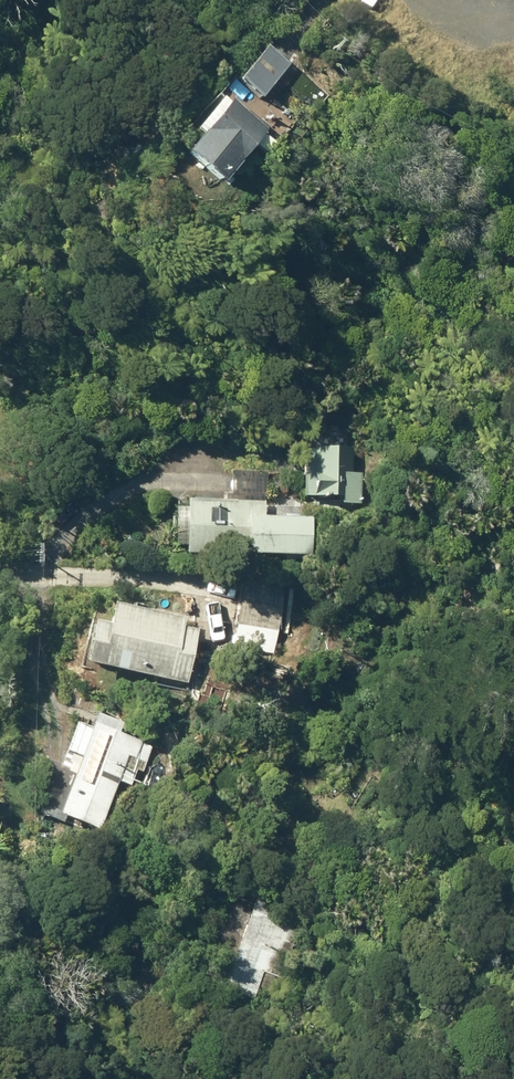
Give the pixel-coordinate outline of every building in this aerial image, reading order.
[(244,81),(267,101),(292,66),(270,46),(244,81)] [(232,188),(273,132),(238,102),(198,157),(232,188)] [(347,506),(362,505),(362,475),(354,475),(355,450),(304,451),(304,499),(347,500),(347,506)] [(233,499),(268,499),(268,472),(234,471),(233,499)] [(190,558),(314,557),(314,521),(268,521),(267,503),(191,502),(190,558)] [(238,629),(278,633),(282,585),(244,581),(238,629)] [(93,667),(191,687),(201,632),(186,629),(188,619),(119,606),(116,628),(100,624),(93,667)] [(142,775),(152,748),(122,736),(125,725),(99,717),(83,760),(67,754),(62,766),(45,760),(40,815),(63,823),(65,820),(100,832),(119,782),(130,787),(135,772),(142,775)] [(253,882),(215,988),(248,1000),(258,972),(277,980),(303,910),(279,901),(282,893),(253,882)]
